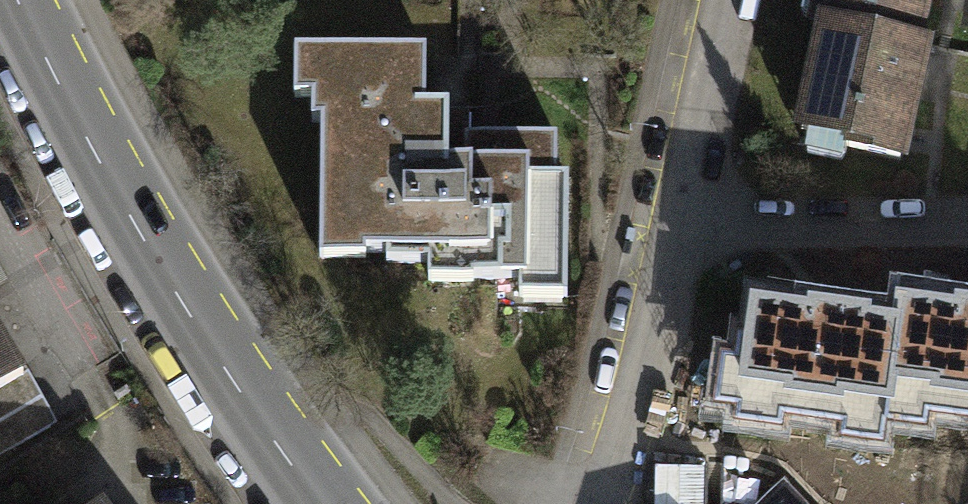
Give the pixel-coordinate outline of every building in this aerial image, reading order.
[(784,160),(893,183),(932,0),(819,0),(784,160)] [(428,66),(292,64),(291,115),(307,115),(306,141),(320,141),(319,275),(362,275),(362,265),(390,266),(390,286),(526,288),(526,309),(567,309),(568,194),(559,194),(559,151),(471,150),(471,181),(450,181),(451,124),(427,124),(428,66)] [(749,313),(729,456),(778,463),(781,446),(844,455),(842,471),(884,477),(889,440),(967,451),(967,318),(895,308),(892,333),(749,313)] [(16,375),(0,346),(0,384),(16,375)]
